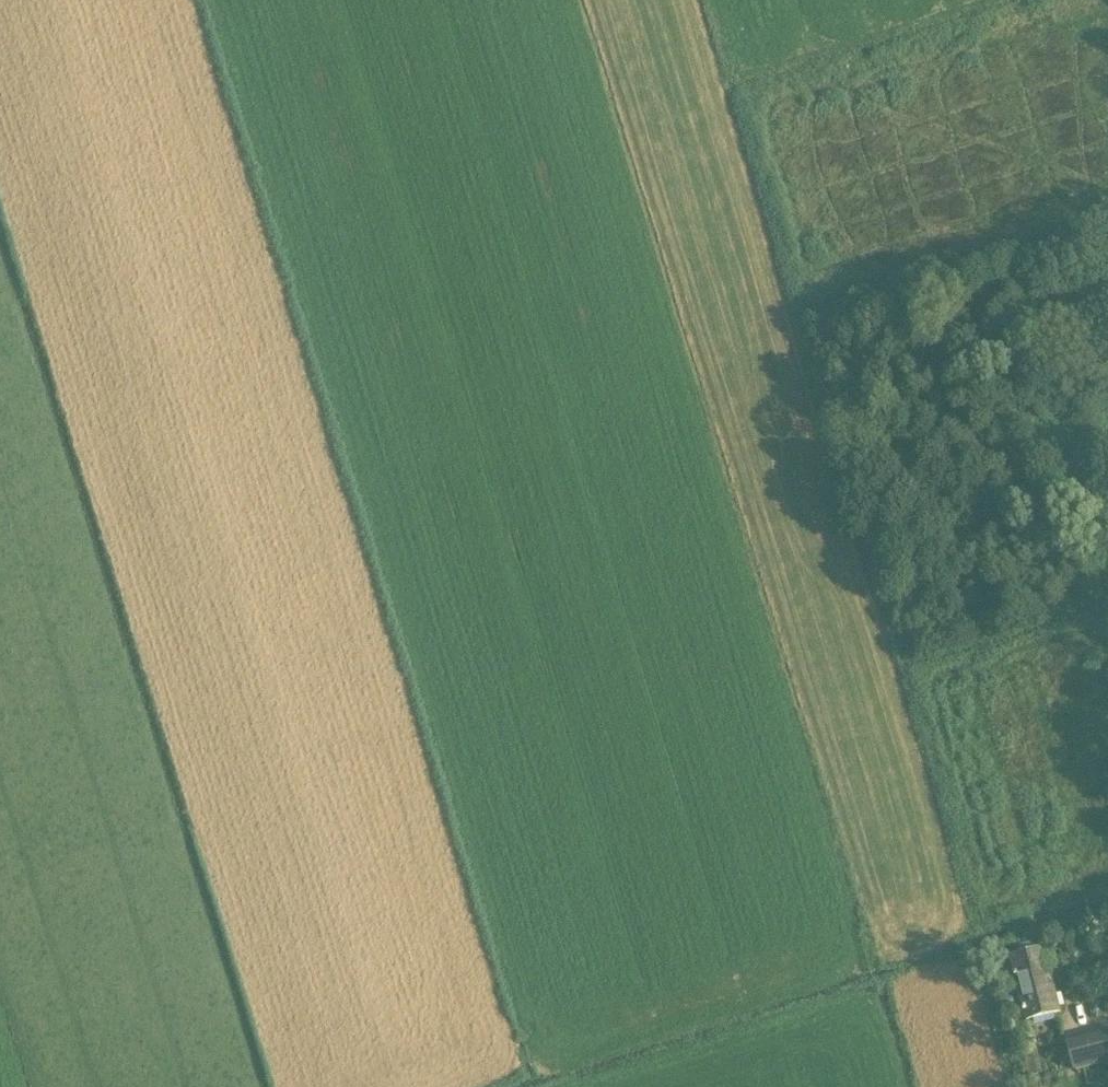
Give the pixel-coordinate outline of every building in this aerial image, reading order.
[(1060,1012),(1044,949),(1034,951),(1032,942),(1018,946),(1020,955),(1009,957),(1025,1020),(1060,1012)] [(1027,1078),(1041,1074),(1029,1023),(1014,1026),(1027,1078)] [(1107,1063),(1107,1032),(1066,1043),(1073,1072),(1107,1063)]
